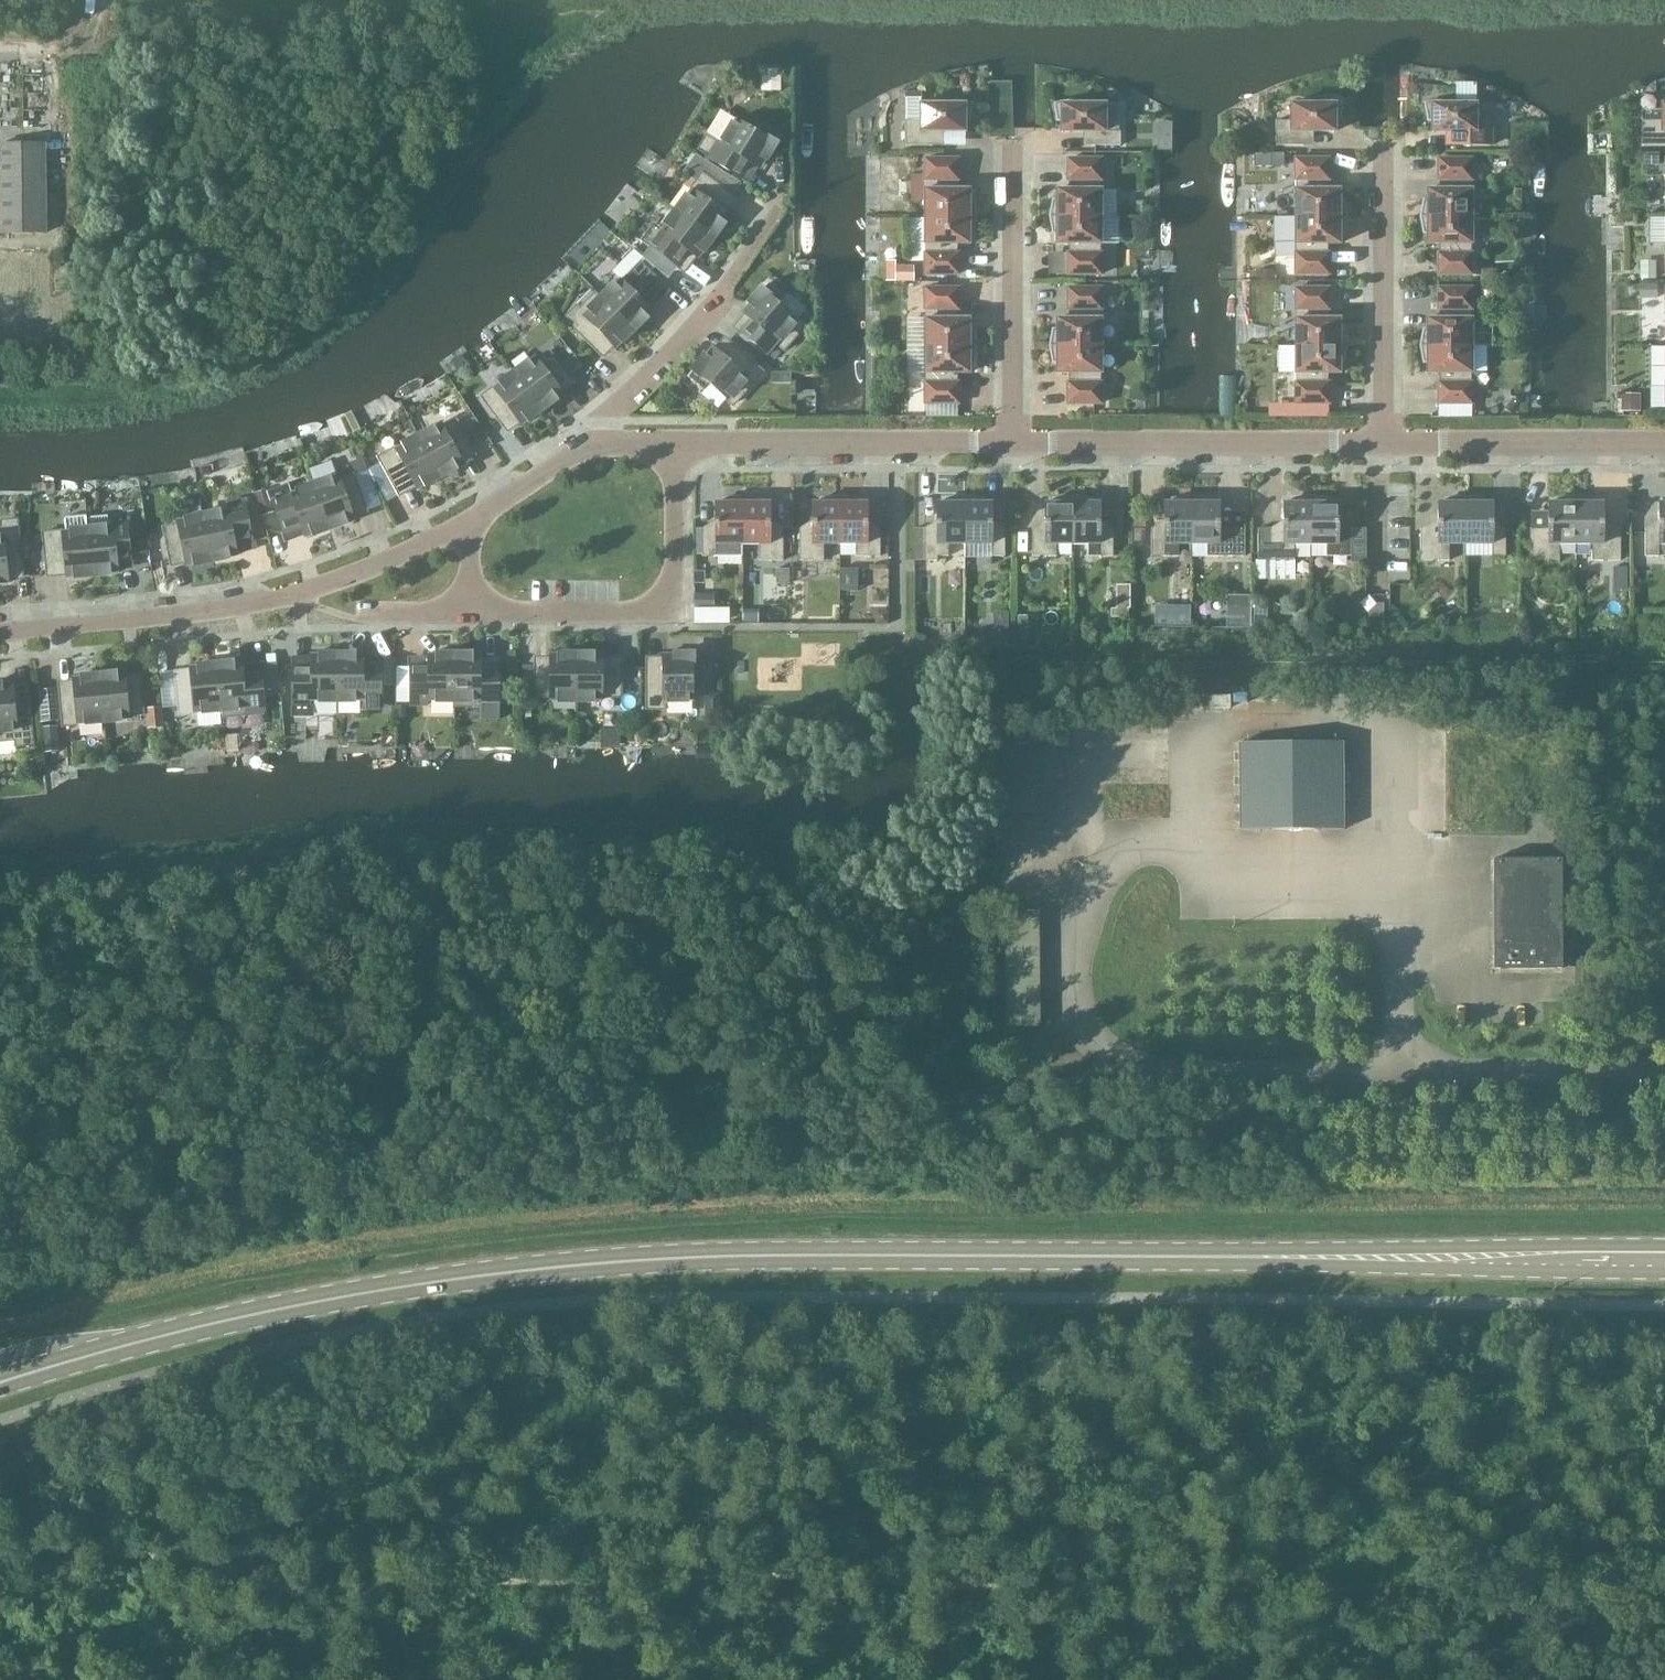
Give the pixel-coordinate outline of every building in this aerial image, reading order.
[(780,96),(780,72),(760,72),(759,95),(780,96)] [(920,120),(905,120),(904,145),(932,145),(933,131),(964,132),(964,120),(968,120),(971,104),(954,101),(954,103),(920,103),(920,120)] [(1054,104),(1057,120),(1061,120),(1060,131),(1092,131),(1092,145),(1120,145),(1120,131),(1105,131),(1105,103),(1071,103),(1070,101),(1054,104)] [(1290,120),(1275,120),(1275,145),(1303,145),(1303,131),(1334,131),(1334,120),(1338,120),(1341,103),(1324,101),(1324,103),(1290,103),(1290,120)] [(1441,101),(1424,104),(1427,120),(1431,120),(1431,131),(1444,131),(1444,145),(1462,145),(1490,145),(1490,120),(1475,120),(1475,103),(1442,103),(1441,101)] [(1661,103),(1661,120),(1641,120),(1641,145),(1664,145),(1664,103),(1661,103)] [(750,163),(759,168),(779,135),(760,124),(756,132),(735,119),(720,144),(707,136),(700,148),(743,174),(750,163)] [(0,142),(0,233),(46,232),(45,142),(0,142)] [(1295,216),(1346,216),(1342,200),(1339,200),(1339,189),(1322,189),(1322,179),(1328,179),(1328,158),(1295,158),(1295,216)] [(1419,216),(1471,216),(1471,158),(1437,158),(1437,179),(1443,179),(1443,189),(1426,189),(1426,200),(1423,200),(1419,216)] [(968,200),(968,189),(952,189),(952,180),(958,180),(958,159),(924,159),(924,216),(976,216),(972,200),(968,200)] [(1049,216),(1100,216),(1100,159),(1067,159),(1067,180),(1073,180),(1073,189),(1056,189),(1056,200),(1053,200),(1049,216)] [(676,210),(713,237),(728,216),(719,210),(730,195),(702,174),(676,210)] [(697,258),(713,237),(676,210),(649,245),(678,266),(689,252),(697,258)] [(972,232),(976,216),(924,216),(924,274),(958,274),(958,253),(952,253),(952,243),(968,243),(968,232),(972,232)] [(1049,216),(1053,232),(1056,232),(1056,243),(1073,243),(1073,253),(1067,253),(1067,274),(1100,274),(1100,216),(1049,216)] [(1295,216),(1295,274),(1328,274),(1328,253),(1322,253),(1322,243),(1339,243),(1339,232),(1342,232),(1346,216),(1295,216)] [(1471,274),(1471,216),(1419,216),(1423,232),(1426,232),(1426,243),(1443,243),(1443,253),(1437,253),(1437,274),(1471,274)] [(662,286),(641,265),(640,264),(622,282),(619,279),(601,297),(633,329),(651,311),(644,304),(662,286)] [(767,283),(742,312),(750,319),(739,331),(766,354),(776,342),(783,348),(802,325),(777,304),(783,297),(767,283)] [(975,345),(972,329),(969,329),(969,318),(952,318),(952,309),(958,309),(958,288),(924,288),(924,345),(975,345)] [(1049,345),(1100,345),(1100,288),(1067,288),(1067,309),(1073,309),(1073,318),(1056,318),(1056,329),(1053,329),(1049,345)] [(1295,345),(1346,345),(1342,329),(1339,329),(1339,318),(1322,318),(1322,309),(1328,309),(1328,288),(1295,288),(1295,345)] [(1419,345),(1471,345),(1471,288),(1437,288),(1437,309),(1443,309),(1443,318),(1426,318),(1426,329),(1423,329),(1419,345)] [(633,329),(601,297),(596,293),(579,310),(576,307),(565,318),(598,350),(607,340),(615,348),(633,329)] [(712,347),(686,376),(703,390),(709,383),(732,403),(760,371),(728,344),(719,354),(712,347)] [(972,362),(975,345),(924,345),(924,403),(958,403),(958,382),(952,382),(952,373),(969,373),(969,362),(972,362)] [(1100,345),(1049,345),(1053,362),(1056,362),(1056,373),(1073,373),(1073,382),(1067,382),(1067,403),(1100,403),(1100,345)] [(1343,361),(1346,345),(1295,345),(1295,403),(1328,403),(1328,382),(1322,382),(1322,373),(1339,373),(1339,362),(1343,361)] [(1437,403),(1471,403),(1471,345),(1419,345),(1423,361),(1426,361),(1426,373),(1443,373),(1443,382),(1437,382),(1437,403)] [(1649,346),(1649,386),(1664,386),(1664,346),(1649,346)] [(514,372),(541,409),(562,394),(556,385),(567,377),(548,352),(537,360),(534,357),(514,372)] [(521,425),(541,409),(514,372),(482,396),(503,425),(514,416),(521,425)] [(1519,419),(1520,402),(1503,402),(1503,419),(1519,419)] [(418,436),(440,476),(462,464),(457,455),(469,448),(455,421),(443,428),(441,424),(418,436)] [(417,489),(440,476),(418,436),(379,457),(396,488),(412,480),(417,489)] [(313,484),(329,528),(353,519),(350,509),(363,504),(352,475),(339,480),(338,476),(313,484)] [(274,494),(270,495),(284,533),(288,531),(301,527),(304,537),(329,528),(313,484),(289,493),(288,489),(274,494)] [(741,544),(742,544),(742,495),(723,498),(723,502),(715,502),(715,528),(701,527),(701,556),(741,555),(741,544)] [(761,502),(761,498),(742,495),(742,544),(758,544),(758,560),(782,560),(782,527),(769,527),(769,502),(761,502)] [(948,543),(964,543),(964,495),(945,498),(945,502),(937,502),(937,527),(923,527),(923,560),(937,560),(937,555),(948,555),(948,543)] [(964,495),(964,543),(990,543),(990,555),(1004,555),(1004,527),(991,527),(991,502),(983,502),(983,498),(964,495)] [(1056,543),(1072,544),(1072,495),(1053,498),(1053,502),(1045,502),(1045,527),(1031,527),(1031,555),(1056,555),(1056,543)] [(1087,555),(1112,556),(1112,527),(1099,527),(1099,502),(1091,502),(1091,498),(1072,495),(1072,544),(1087,544),(1087,555)] [(1150,527),(1151,556),(1164,556),(1178,556),(1178,544),(1191,544),(1191,495),(1172,498),(1172,502),(1164,502),(1164,527),(1150,527)] [(1244,527),(1231,527),(1218,527),(1218,502),(1210,502),(1210,498),(1191,495),(1191,544),(1207,544),(1207,556),(1244,555),(1244,527)] [(1294,544),(1310,544),(1310,495),(1291,498),(1291,502),(1283,502),(1283,527),(1257,527),(1257,560),(1294,560),(1294,544)] [(1326,555),(1350,555),(1350,528),(1337,528),(1337,502),(1329,502),(1329,498),(1310,495),(1310,544),(1326,544),(1326,555)] [(1448,543),(1464,543),(1464,495),(1445,498),(1445,502),(1437,502),(1437,527),(1420,527),(1420,560),(1448,560),(1448,543)] [(1464,495),(1464,543),(1491,544),(1491,555),(1505,555),(1505,527),(1491,527),(1492,502),(1484,502),(1484,498),(1464,495)] [(1559,544),(1574,544),(1575,495),(1556,498),(1555,502),(1547,502),(1547,527),(1530,527),(1530,560),(1559,560),(1559,544)] [(1575,495),(1574,544),(1591,544),(1591,560),(1620,560),(1620,527),(1602,527),(1602,502),(1594,502),(1594,498),(1575,495)] [(823,544),(839,544),(839,496),(820,498),(820,502),(812,502),(811,528),(798,528),(798,560),(823,560),(823,544)] [(839,496),(839,544),(855,544),(855,556),(879,556),(879,528),(866,528),(866,502),(858,502),(858,498),(839,496)] [(227,510),(202,515),(211,560),(236,555),(234,545),(252,541),(243,500),(226,503),(227,510)] [(1664,544),(1664,502),(1658,502),(1658,527),(1644,527),(1644,556),(1658,556),(1658,544),(1664,544)] [(186,565),(211,560),(202,515),(176,521),(177,525),(164,528),(170,558),(183,555),(186,565)] [(130,560),(127,530),(130,529),(129,517),(109,518),(110,527),(87,529),(92,575),(117,572),(116,562),(130,560)] [(8,583),(7,572),(20,571),(15,521),(1,522),(2,528),(0,529),(0,583),(8,583)] [(66,577),(92,575),(87,529),(43,533),(47,568),(65,567),(66,577)] [(1256,563),(1255,583),(1295,584),(1296,563),(1256,563)] [(746,590),(775,588),(774,570),(745,571),(746,590)] [(551,585),(523,586),(523,595),(552,594),(551,585)] [(778,591),(776,608),(787,610),(789,592),(778,591)] [(855,608),(874,609),(875,593),(856,592),(855,608)] [(292,665),(292,710),(296,710),(311,710),(311,700),(336,700),(336,651),(323,651),(323,654),(310,654),(310,665),(297,665),(292,665)] [(336,651),(336,700),(362,700),(362,706),(380,706),(380,696),(380,665),(362,665),(362,654),(349,654),(349,651),(336,651)] [(453,700),(454,651),(441,651),(440,654),(428,654),(428,665),(410,664),(409,700),(453,700)] [(454,651),(453,700),(453,704),(479,704),(479,700),(497,700),(497,665),(479,665),(479,654),(467,654),(467,651),(454,651)] [(575,700),(575,651),(562,651),(562,654),(549,654),(549,665),(536,665),(536,696),(549,696),(549,700),(575,700)] [(575,651),(575,700),(601,700),(601,696),(620,696),(619,665),(601,665),(601,654),(588,654),(588,651),(575,651)] [(701,671),(701,654),(662,654),(662,665),(647,665),(647,707),(662,707),(662,700),(691,700),(691,671),(701,671)] [(261,670),(255,671),(242,672),(241,662),(228,663),(228,659),(215,661),(219,710),(220,718),(246,715),(246,714),(266,712),(261,670)] [(627,708),(643,708),(641,660),(626,661),(627,708)] [(180,713),(219,710),(215,661),(202,662),(202,665),(189,666),(190,677),(177,678),(180,713)] [(98,672),(102,721),(128,718),(128,714),(141,713),(139,682),(125,683),(124,673),(111,674),(111,671),(98,672)] [(63,724),(102,721),(98,672),(85,673),(85,676),(72,678),(73,688),(60,689),(63,724)] [(12,683),(0,684),(0,739),(15,738),(16,745),(31,743),(26,693),(13,694),(12,683)] [(1343,742),(1242,742),(1238,742),(1239,829),(1343,829),(1343,742)] [(1549,766),(1548,753),(1528,754),(1530,768),(1549,766)] [(1492,858),(1492,963),(1492,968),(1561,968),(1560,858),(1492,858)] [(1005,1025),(1039,1025),(1037,910),(1004,910),(1005,1025)]
